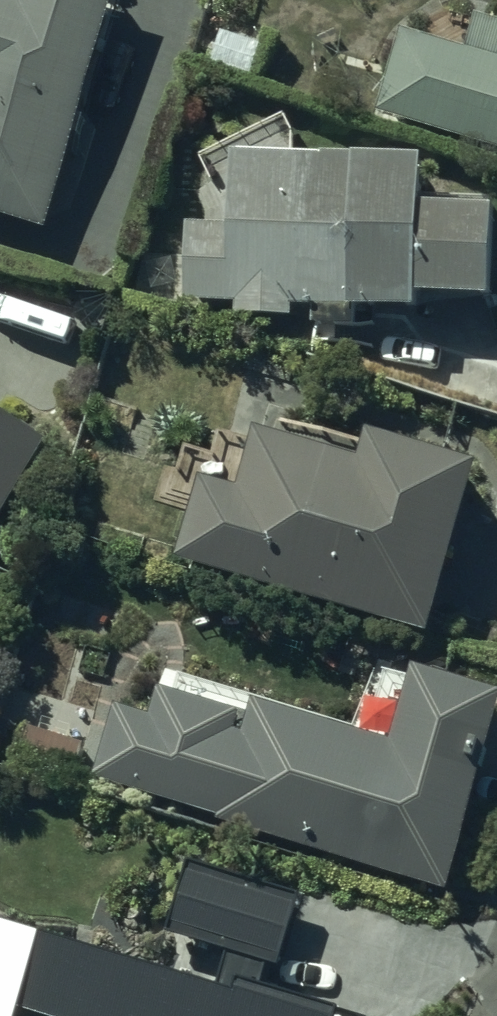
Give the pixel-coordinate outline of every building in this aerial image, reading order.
[(50,233),(122,0),(0,0),(0,217),(50,233)] [(402,37),(378,117),(496,155),(496,33),(478,26),(467,59),(402,37)] [(422,174),(233,166),(230,237),(188,235),(185,308),(236,310),(236,322),(292,325),(293,314),(314,315),(313,334),(355,336),(356,324),(416,325),(416,314),(490,315),(492,205),(420,204),(422,174)] [(0,430),(0,522),(41,454),(0,430)] [(362,478),(258,444),(241,503),(200,491),(178,569),(429,648),(477,482),(370,451),(362,478)] [(117,716),(97,786),(221,821),(219,830),(445,899),(496,729),(496,711),(417,687),(396,758),(256,711),(251,728),(161,698),(151,727),(117,716)] [(15,768),(74,786),(84,751),(25,734),(15,768)] [(189,872),(168,940),(229,958),(216,1004),(44,952),(36,979),(27,976),(15,1015),(283,1015),(256,1009),(267,971),(278,974),(298,902),(189,872)]
